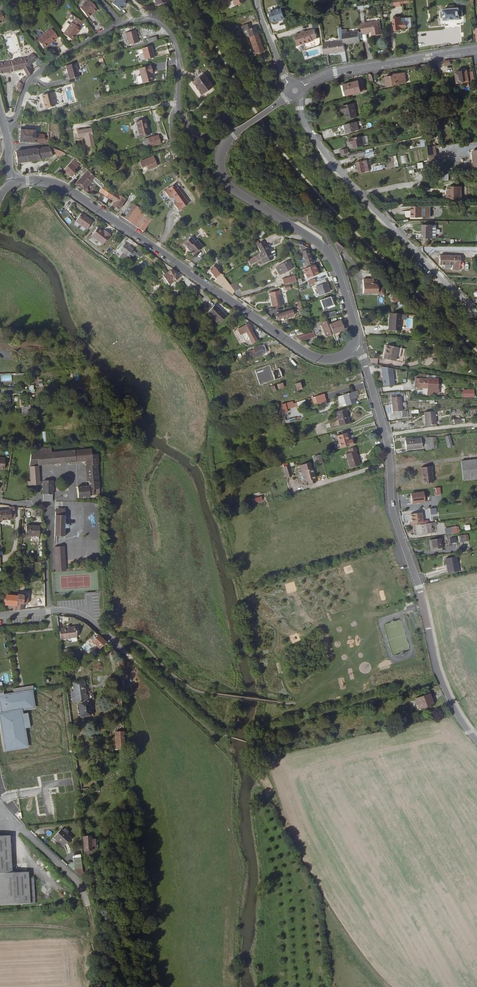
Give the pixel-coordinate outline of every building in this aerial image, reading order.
[(92,0),(91,0),(82,7),(90,16),(99,8),(92,0)] [(121,11),(128,1),(127,0),(115,0),(112,4),(121,11)] [(412,3),(412,0),(406,0),(392,2),(393,8),(399,7),(399,5),(412,3)] [(285,19),(282,8),(269,12),(273,22),(278,20),(281,19),(281,21),(285,19)] [(443,20),(459,19),(459,17),(462,17),(462,11),(459,11),(458,9),(443,10),(443,12),(441,12),(441,18),(443,18),(443,20)] [(73,40),(77,34),(79,32),(82,29),(81,27),(84,22),(78,17),(74,23),(73,22),(65,34),(73,40)] [(403,28),(403,19),(399,20),(399,18),(394,19),(395,20),(391,21),(392,32),(397,31),(397,28),(403,28)] [(359,24),(360,35),(367,35),(367,33),(371,33),(373,33),(374,36),(380,36),(379,22),(359,24)] [(260,29),(259,26),(258,27),(257,25),(247,28),(256,54),(263,51),(261,44),(257,32),(259,32),(259,29),(260,29)] [(321,44),(322,54),(343,52),(342,45),(340,31),(340,28),(337,29),(338,43),(321,44)] [(45,48),(50,45),(49,44),(52,41),(53,42),(60,37),(53,29),(38,39),(45,48)] [(312,30),(294,36),(297,46),(311,42),(311,41),(315,40),(312,30)] [(135,43),(132,31),(122,33),(125,45),(135,43)] [(345,31),(340,31),(342,45),(358,44),(357,33),(346,34),(345,31)] [(141,48),(142,49),(143,56),(144,60),(154,57),(151,46),(141,48)] [(27,61),(26,57),(18,60),(5,63),(0,63),(0,73),(24,69),(27,74),(28,76),(31,73),(29,67),(38,62),(35,55),(28,58),(29,59),(27,61)] [(79,77),(75,64),(65,66),(69,79),(79,77)] [(152,74),(150,67),(138,70),(142,85),(153,82),(151,74),(152,74)] [(458,86),(469,83),(467,72),(455,75),(458,86)] [(394,75),(394,76),(395,78),(393,78),(392,76),(386,78),(387,88),(393,87),(393,86),(400,85),(400,84),(406,83),(405,73),(394,75)] [(15,87),(22,89),(24,84),(26,80),(24,80),(17,78),(16,81),(17,82),(15,87)] [(365,92),(363,80),(344,83),(346,95),(365,92)] [(211,108),(222,100),(213,87),(202,94),(211,108)] [(41,95),(43,102),(44,101),(45,104),(44,104),(44,108),(54,106),(52,99),(53,98),(52,93),(41,95)] [(344,112),(346,119),(357,117),(353,103),(342,106),(344,112)] [(149,135),(145,119),(135,121),(139,137),(149,135)] [(356,122),(344,125),(346,134),(358,131),(356,122)] [(36,129),(21,129),(21,132),(20,141),(49,143),(49,142),(49,134),(37,134),(35,134),(36,129)] [(88,146),(95,145),(92,129),(80,131),(81,136),(87,135),(88,146)] [(160,144),(159,136),(142,140),(144,148),(160,144)] [(362,147),(359,137),(347,140),(348,145),(351,145),(352,149),(362,147)] [(179,155),(177,146),(170,148),(173,156),(179,155)] [(428,160),(428,164),(436,164),(435,146),(434,146),(427,146),(428,148),(428,160)] [(16,152),(18,164),(42,160),(41,158),(54,157),(51,150),(50,147),(16,152)] [(374,156),(372,149),(348,154),(349,159),(365,155),(365,158),(374,156)] [(467,150),(467,167),(476,166),(476,150),(467,150)] [(157,166),(154,156),(139,160),(141,166),(146,165),(147,169),(157,166)] [(76,160),(73,163),(65,171),(73,179),(78,174),(75,171),(81,165),(76,160)] [(369,171),(367,163),(364,164),(363,161),(357,163),(357,165),(359,174),(369,171)] [(59,175),(65,169),(60,163),(53,169),(59,175)] [(89,171),(75,185),(85,191),(95,181),(103,190),(101,194),(104,196),(110,190),(104,185),(89,171)] [(189,203),(175,183),(163,191),(168,198),(171,196),(176,202),(172,204),(177,211),(189,203)] [(449,199),(463,199),(463,186),(450,187),(450,192),(449,192),(449,199)] [(126,200),(110,190),(104,196),(117,203),(115,206),(120,209),(126,200)] [(390,198),(395,204),(402,202),(399,197),(404,195),(401,190),(396,193),(390,198)] [(140,196),(136,194),(132,191),(127,198),(134,203),(135,204),(140,196)] [(145,233),(154,218),(135,204),(126,219),(145,233)] [(419,216),(418,204),(407,205),(407,210),(408,210),(408,216),(419,216)] [(82,214),(76,222),(88,230),(93,222),(82,214)] [(431,238),(431,226),(421,225),(421,238),(431,238)] [(104,232),(99,228),(92,237),(104,246),(111,236),(105,231),(104,232)] [(261,238),(266,234),(262,230),(258,234),(261,238)] [(190,237),(183,244),(192,255),(202,247),(196,240),(194,241),(190,237)] [(262,253),(259,255),(261,258),(262,257),(265,263),(274,259),(271,253),(269,250),(268,246),(266,246),(264,241),(257,244),(260,250),(262,253)] [(336,247),(340,257),(345,250),(339,243),(336,247)] [(125,261),(134,251),(126,244),(117,255),(125,261)] [(308,249),(302,252),(307,266),(313,264),(311,257),(312,257),(310,253),(309,253),(308,249)] [(462,269),(462,258),(457,258),(457,257),(442,256),(442,263),(454,263),(454,269),(462,269)] [(279,276),(292,271),(289,262),(275,268),(279,276)] [(236,291),(231,284),(223,275),(222,276),(215,266),(210,270),(218,279),(215,281),(233,294),(236,291)] [(313,266),(301,271),(305,281),(317,276),(313,266)] [(184,276),(173,269),(162,276),(169,286),(184,276)] [(285,287),(297,284),(296,279),(284,281),(285,287)] [(330,292),(326,280),(317,284),(321,295),(330,292)] [(375,280),(364,280),(364,294),(378,295),(378,288),(377,286),(378,285),(378,282),(375,282),(375,280)] [(231,284),(236,291),(241,288),(236,281),(231,284)] [(191,290),(198,286),(192,282),(187,285),(191,290)] [(273,310),(284,308),(282,298),(272,299),(273,310)] [(323,311),(334,306),(331,298),(320,302),(323,311)] [(219,324),(227,316),(215,305),(208,312),(219,324)] [(279,320),(283,319),(285,318),(288,317),(288,318),(295,316),(293,310),(278,315),(279,320)] [(402,333),(404,315),(392,314),(390,331),(402,333)] [(334,334),(331,325),(329,319),(322,322),(327,336),(334,334)] [(334,334),(336,340),(340,339),(338,332),(345,330),(342,321),(331,325),(334,334)] [(249,323),(244,326),(252,345),(257,342),(249,323)] [(256,349),(259,357),(266,354),(263,345),(255,348),(256,349)] [(387,346),(384,359),(404,362),(406,349),(387,346)] [(259,385),(282,377),(279,368),(272,371),(269,365),(261,368),(264,376),(257,378),(259,385)] [(394,385),(392,368),(381,366),(383,386),(394,385)] [(427,388),(428,381),(415,378),(414,386),(418,387),(418,388),(419,388),(419,387),(427,388)] [(428,380),(428,381),(427,388),(426,394),(437,396),(437,392),(436,392),(438,381),(428,380)] [(462,389),(462,397),(474,397),(473,389),(462,389)] [(349,406),(359,403),(357,396),(363,395),(361,390),(341,396),(344,404),(348,403),(349,406)] [(327,394),(318,396),(320,403),(329,400),(327,394)] [(402,411),(401,396),(390,397),(391,412),(402,411)] [(298,406),(297,403),(294,404),(293,401),(282,405),(284,412),(285,413),(289,412),(288,409),(298,406)] [(353,421),(349,407),(339,410),(342,423),(353,421)] [(433,411),(426,412),(427,425),(434,425),(433,411)] [(348,440),(346,433),(336,436),(339,448),(353,445),(351,439),(348,440)] [(428,443),(429,449),(438,448),(437,437),(433,437),(434,442),(428,443)] [(408,449),(423,447),(423,438),(406,440),(408,449)] [(36,454),(31,454),(29,466),(86,461),(87,465),(86,465),(87,481),(89,481),(89,485),(77,487),(78,498),(90,497),(90,495),(100,494),(97,464),(98,464),(97,454),(91,454),(91,449),(46,453),(45,448),(35,449),(36,454)] [(353,453),(352,449),(345,451),(346,455),(342,456),(346,470),(356,467),(352,453),(353,453)] [(476,478),(476,459),(460,461),(462,480),(476,478)] [(310,462),(299,465),(301,473),(302,473),(305,481),(307,481),(308,485),(316,482),(310,462)] [(420,468),(422,484),(432,482),(430,466),(420,468)] [(53,481),(44,480),(43,501),(52,502),(53,481)] [(426,502),(425,493),(412,494),(412,503),(426,502)] [(15,507),(9,508),(9,511),(0,512),(0,521),(11,520),(11,519),(15,519),(14,512),(15,507)] [(57,535),(67,536),(67,512),(66,510),(64,508),(63,508),(61,508),(58,511),(58,513),(57,535)] [(415,525),(424,524),(422,513),(411,514),(412,524),(413,526),(415,525)] [(415,525),(416,535),(431,534),(430,524),(424,524),(415,525)] [(39,536),(39,526),(26,526),(26,536),(39,536)] [(441,538),(429,540),(430,550),(441,549),(441,548),(443,548),(441,538)] [(56,572),(66,572),(65,547),(55,548),(56,572)] [(455,559),(445,561),(447,576),(457,574),(455,559)] [(18,595),(18,590),(12,589),(11,595),(6,595),(5,605),(13,606),(13,611),(17,611),(18,595)] [(59,629),(60,638),(77,637),(76,626),(70,627),(67,627),(59,628),(59,629)] [(100,651),(105,644),(98,637),(93,644),(100,651)] [(84,700),(83,681),(72,682),(73,691),(70,691),(71,702),(77,701),(78,716),(88,715),(87,700),(84,700)] [(1,698),(3,713),(21,710),(34,707),(32,693),(34,693),(33,686),(14,689),(14,695),(1,698)] [(434,704),(431,694),(416,698),(419,709),(434,704)] [(21,710),(3,713),(4,718),(22,715),(21,710)] [(22,715),(4,718),(1,718),(7,750),(27,747),(22,715)] [(122,739),(114,740),(116,756),(124,755),(122,739)] [(63,847),(71,839),(61,830),(54,838),(63,847)] [(11,838),(0,838),(0,907),(30,905),(29,874),(13,875),(11,838)] [(89,850),(82,851),(82,861),(90,860),(89,850)] [(72,859),(72,863),(70,863),(70,871),(81,870),(80,858),(72,859)]
